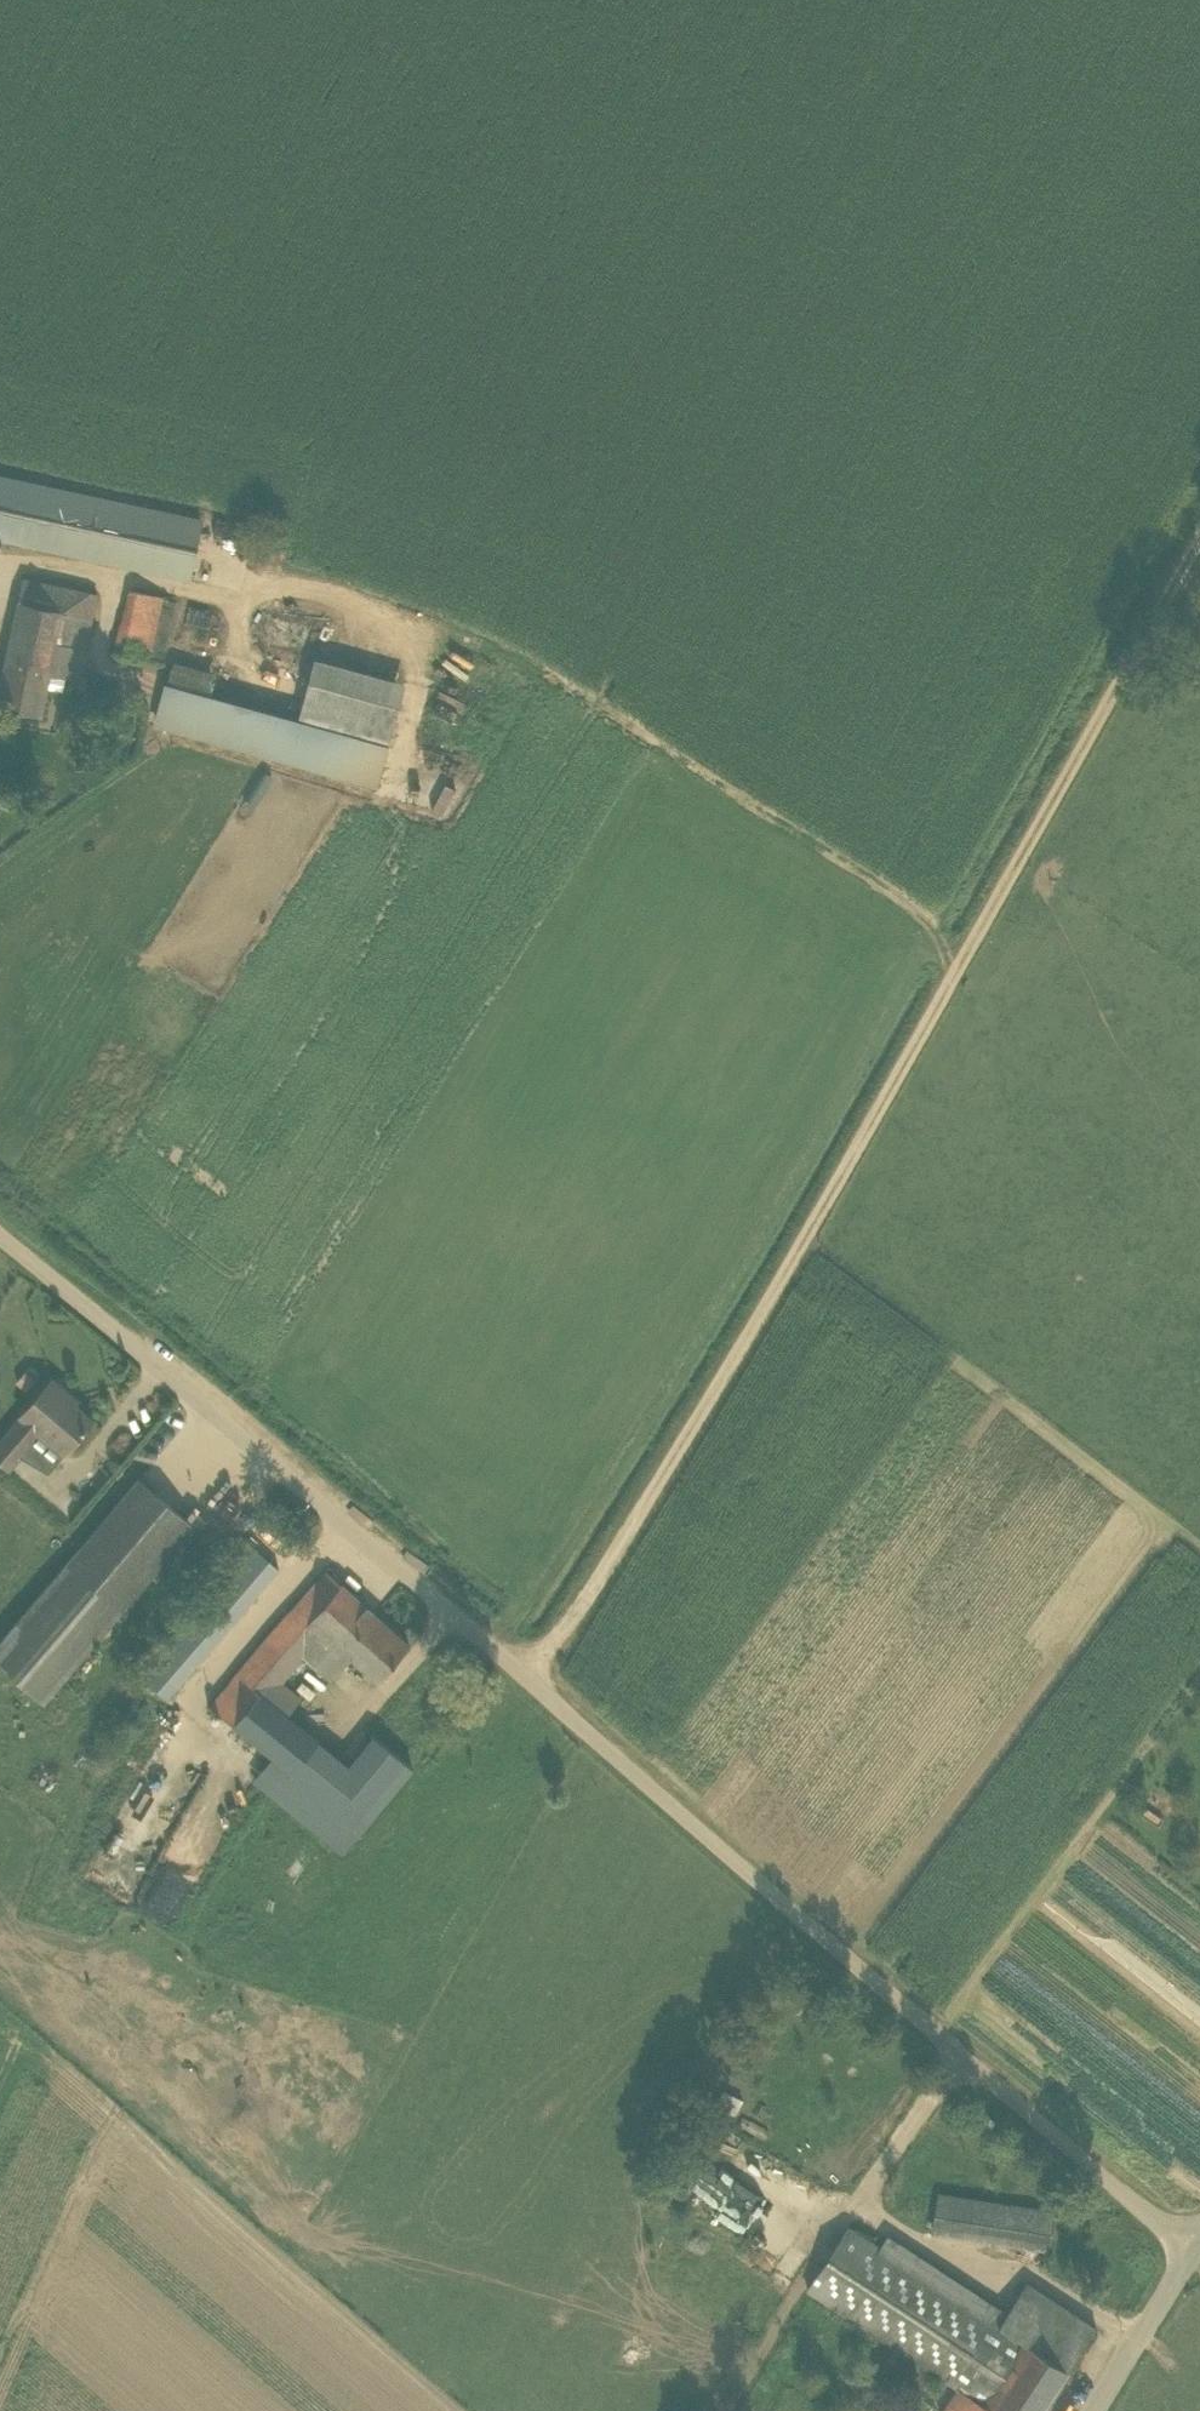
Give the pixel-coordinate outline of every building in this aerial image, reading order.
[(202,520),(0,477),(0,536),(190,577),(202,520)] [(24,578),(0,688),(0,706),(42,715),(51,673),(80,679),(98,594),(24,578)] [(115,650),(164,660),(177,598),(127,587),(115,650)] [(176,660),(155,725),(378,788),(390,744),(387,744),(404,682),(315,658),(298,719),(211,695),(218,672),(176,660)] [(26,1370),(16,1381),(26,1390),(36,1378),(26,1370)] [(31,1443),(41,1432),(66,1453),(94,1419),(65,1395),(68,1391),(53,1378),(22,1416),(0,1441),(0,1464),(8,1470),(31,1443)] [(139,1478),(0,1642),(0,1665),(44,1702),(195,1525),(139,1478)] [(241,1610),(280,1564),(252,1541),(213,1587),(241,1610)] [(211,1705),(292,1772),(319,1740),(288,1714),(301,1697),(282,1681),(304,1655),(331,1680),(352,1657),(378,1680),(410,1645),(327,1570),(274,1628),(211,1705)] [(937,2194),(934,2234),(1053,2242),(1056,2203),(937,2194)] [(950,2383),(957,2388),(941,2410),(1042,2410),(1096,2327),(1028,2280),(1008,2311),(1001,2323),(881,2245),(849,2224),(807,2290),(950,2383)]
